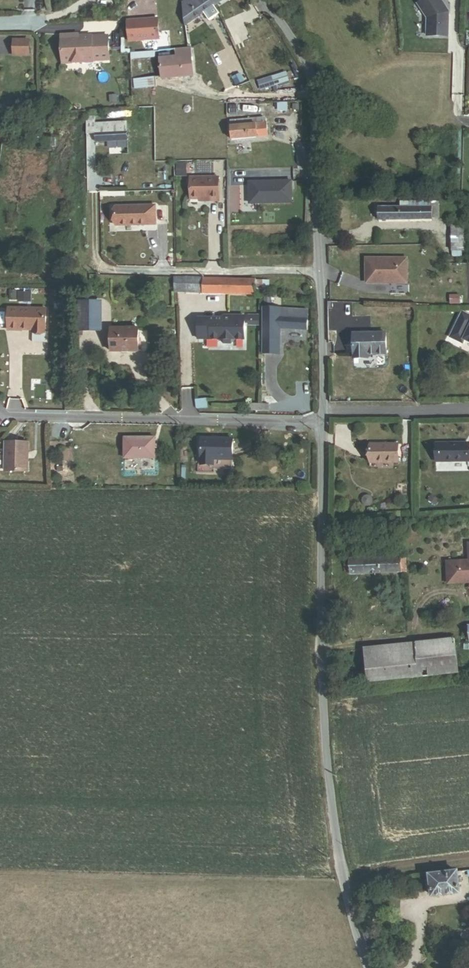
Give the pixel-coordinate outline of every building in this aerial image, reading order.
[(217,5),(214,0),(194,0),(185,6),(188,10),(183,14),(185,28),(217,5)] [(440,0),(423,0),(418,4),(427,18),(427,35),(447,36),(448,12),(440,0)] [(129,41),(158,40),(157,20),(128,21),(129,41)] [(109,62),(108,35),(79,36),(79,35),(62,35),(63,63),(109,62)] [(29,41),(13,40),(13,55),(28,55),(29,41)] [(162,79),(194,77),(191,48),(187,49),(176,50),(176,57),(160,59),(162,79)] [(132,60),(156,58),(155,52),(136,53),(132,54),(132,60)] [(155,78),(133,79),(134,89),(156,88),(155,78)] [(273,87),(270,79),(258,83),(260,90),(273,87)] [(260,114),(273,114),(273,103),(260,104),(260,114)] [(288,112),(288,103),(278,103),(278,113),(288,112)] [(97,143),(127,142),(126,124),(98,125),(98,117),(88,118),(88,135),(96,135),(97,143)] [(267,137),(265,120),(263,119),(231,123),(234,141),(267,137)] [(186,176),(186,163),(177,163),(177,177),(186,176)] [(219,201),(219,178),(190,178),(190,199),(200,199),(210,199),(210,201),(219,201)] [(293,180),(248,181),(249,204),(294,202),(293,180)] [(432,221),(432,220),(432,209),(432,201),(401,202),(401,208),(379,209),(380,222),(432,221)] [(115,226),(155,225),(155,206),(115,206),(115,226)] [(432,220),(440,219),(440,208),(432,209),(432,220)] [(462,252),(466,252),(465,228),(453,228),(454,259),(462,258),(462,252)] [(403,259),(362,260),(363,283),(393,282),(393,284),(404,284),(403,259)] [(97,292),(107,292),(107,276),(97,275),(97,292)] [(256,280),(175,279),(174,293),(256,295),(256,280)] [(269,295),(269,281),(256,280),(256,295),(269,295)] [(97,326),(99,326),(99,300),(88,300),(88,334),(97,334),(97,326)] [(45,332),(46,309),(9,308),(8,330),(20,330),(20,329),(33,329),(33,332),(45,332)] [(298,330),(307,331),(308,311),(273,310),(272,319),(280,319),(280,330),(294,330),(294,334),(297,335),(298,330)] [(464,339),(468,342),(468,316),(462,313),(450,337),(462,343),(464,339)] [(199,319),(198,340),(220,340),(224,344),(232,344),(235,340),(245,341),(245,317),(224,317),(222,319),(199,319)] [(110,355),(137,355),(138,331),(111,330),(110,355)] [(369,356),(386,357),(386,336),(354,335),(354,361),(369,361),(369,356)] [(198,403),(199,411),(209,410),(208,402),(198,403)] [(209,459),(233,460),(233,439),(203,439),(202,464),(209,464),(209,459)] [(123,459),(153,459),(153,440),(123,440),(123,459)] [(3,471),(25,472),(26,445),(4,444),(3,471)] [(370,464),(397,463),(397,445),(369,446),(370,464)] [(435,463),(468,463),(467,445),(435,445),(435,463)] [(372,502),(370,498),(367,497),(364,497),(362,500),(361,503),(363,506),(366,508),(369,507),(371,505),(372,502)] [(407,559),(351,560),(351,576),(408,575),(407,559)] [(450,585),(468,584),(468,562),(449,564),(450,585)] [(419,679),(459,675),(456,640),(415,644),(419,679)] [(369,684),(419,679),(415,644),(365,649),(369,684)] [(434,896),(460,893),(459,882),(459,878),(462,877),(462,871),(432,874),(433,880),(433,885),(434,896)] [(367,943),(374,940),(370,929),(363,931),(367,943)]
